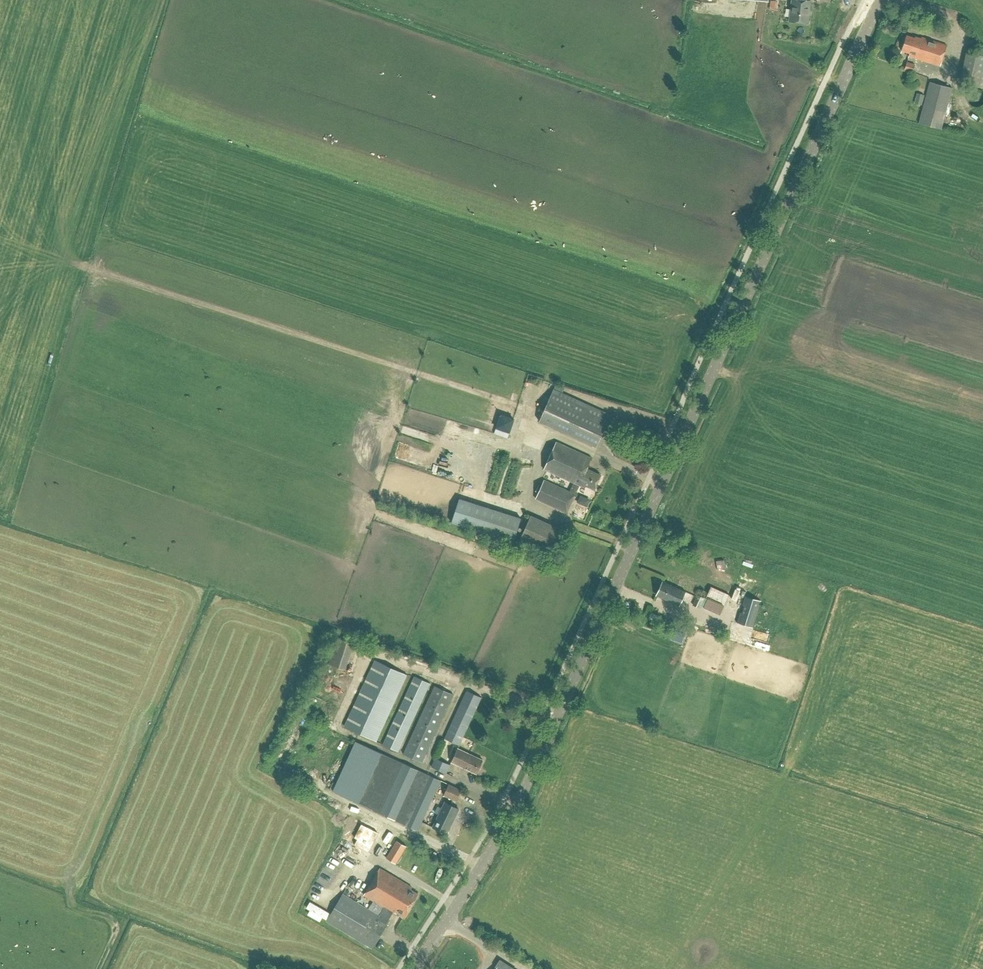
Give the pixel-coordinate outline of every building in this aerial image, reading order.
[(790,10),(788,21),(790,21),(808,23),(808,24),(811,0),(810,0),(791,0),(790,10)] [(920,40),(906,35),(901,50),(909,53),(908,56),(939,66),(946,45),(921,36),(920,40)] [(982,87),(982,55),(965,53),(960,84),(982,87)] [(912,72),(915,64),(907,62),(904,69),(912,72)] [(941,129),(952,88),(929,82),(918,123),(941,129)] [(912,101),(918,103),(921,92),(915,91),(912,101)] [(516,377),(512,388),(517,390),(521,379),(516,377)] [(532,389),(541,391),(543,382),(534,381),(532,389)] [(596,447),(611,413),(553,388),(538,421),(596,447)] [(500,416),(496,430),(509,433),(513,420),(500,416)] [(433,440),(434,429),(399,424),(397,435),(433,440)] [(459,437),(469,437),(469,425),(459,425),(459,437)] [(471,428),(468,438),(480,442),(483,431),(471,428)] [(594,489),(601,474),(587,468),(592,458),(556,442),(544,469),(575,482),(570,492),(545,480),(536,499),(567,512),(575,494),(576,494),(580,485),(585,487),(586,485),(594,489)] [(427,455),(426,462),(433,463),(434,456),(427,455)] [(452,475),(456,464),(438,458),(435,469),(452,475)] [(513,542),(521,518),(459,498),(451,523),(513,542)] [(551,556),(563,529),(530,515),(518,542),(551,556)] [(718,569),(726,569),(725,559),(717,560),(718,569)] [(679,606),(685,591),(661,581),(655,595),(679,606)] [(700,608),(704,597),(697,594),(692,605),(700,608)] [(753,627),(761,600),(745,595),(737,623),(753,627)] [(328,663),(346,669),(354,643),(336,637),(328,663)] [(377,741),(407,675),(374,660),(344,726),(377,741)] [(383,744),(398,751),(430,683),(414,676),(383,744)] [(404,754),(422,762),(453,694),(435,686),(404,754)] [(483,760),(458,749),(482,698),(467,691),(432,766),(447,772),(452,762),(476,773),(483,760)] [(332,790),(418,831),(442,781),(402,763),(356,741),(332,790)] [(443,796),(456,802),(462,790),(449,784),(443,796)] [(445,802),(442,808),(437,806),(434,812),(439,814),(433,827),(447,834),(459,809),(445,802)] [(348,806),(345,809),(356,817),(358,813),(348,806)] [(367,831),(360,844),(371,850),(378,837),(367,831)] [(407,846),(398,839),(386,858),(396,864),(407,846)] [(400,860),(408,864),(411,860),(403,856),(400,860)] [(418,893),(411,889),(412,887),(380,868),(364,894),(385,907),(379,915),(343,893),(327,921),(373,948),(389,921),(388,920),(393,912),(394,912),(395,911),(405,916),(418,893)] [(502,960),(496,968),(515,968),(502,960)]
